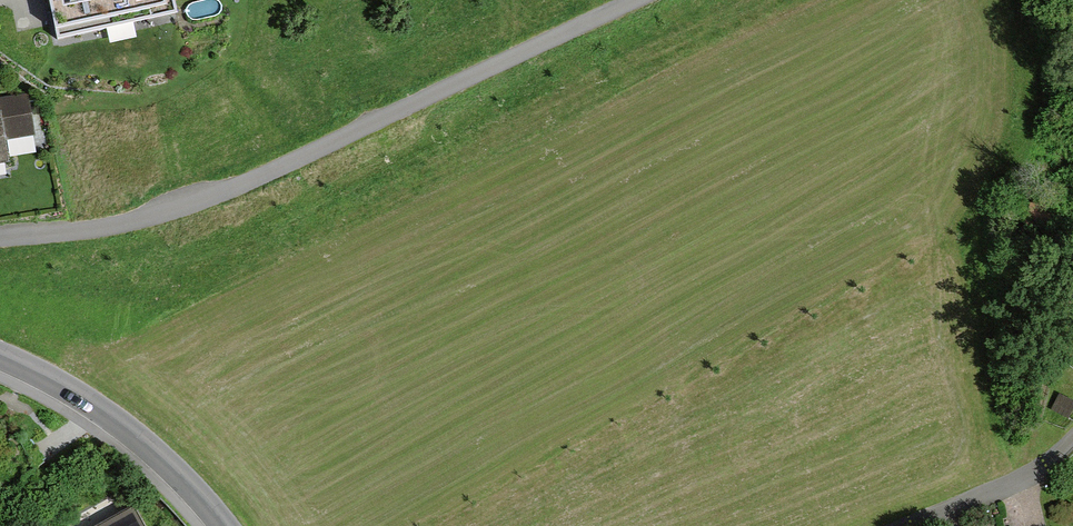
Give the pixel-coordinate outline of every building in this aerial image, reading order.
[(62,38),(178,13),(175,0),(53,0),(62,38)] [(6,161),(3,140),(31,135),(24,96),(0,100),(0,162),(6,161)] [(130,497),(82,521),(84,525),(145,525),(130,497)]
